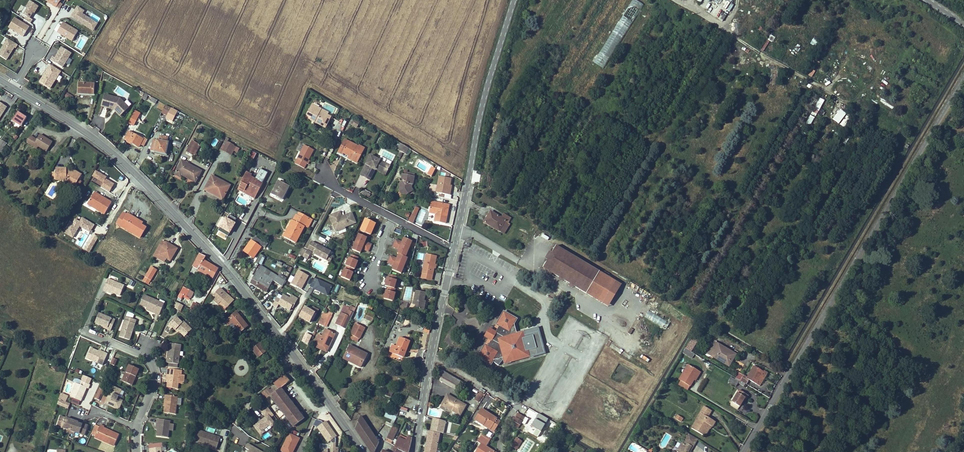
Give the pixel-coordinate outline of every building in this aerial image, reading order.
[(641,3),(637,0),(632,0),(613,37),(621,41),(641,3)] [(24,19),(30,23),(33,20),(29,18),(32,14),(33,15),(38,6),(30,1),(26,8),(25,7),(21,13),(26,16),(24,19)] [(84,11),(77,6),(71,17),(93,30),(98,22),(83,14),(84,11)] [(29,27),(14,18),(8,27),(23,37),(29,27)] [(72,41),(78,31),(63,22),(57,32),(72,41)] [(17,45),(8,39),(0,51),(0,56),(6,60),(14,48),(15,48),(17,45)] [(594,63),(604,68),(616,44),(606,39),(594,63)] [(791,54),(796,56),(800,47),(795,45),(791,54)] [(53,56),(51,60),(62,68),(71,53),(62,47),(55,58),(53,56)] [(50,65),(39,82),(50,89),(61,71),(50,65)] [(79,83),(78,94),(93,95),(94,84),(79,83)] [(128,108),(120,99),(105,95),(102,106),(114,110),(114,108),(116,109),(122,114),(128,108)] [(811,125),(824,100),(819,97),(806,123),(811,125)] [(320,108),(312,104),(307,114),(312,116),(317,118),(315,122),(326,127),(331,115),(328,114),(329,111),(320,108)] [(165,105),(161,113),(169,117),(173,109),(165,105)] [(114,108),(114,110),(120,116),(122,114),(116,109),(114,108)] [(839,123),(846,113),(840,108),(832,119),(839,123)] [(129,123),(134,126),(140,113),(135,111),(129,123)] [(21,126),(27,118),(18,112),(12,121),(21,126)] [(840,124),(843,127),(851,117),(847,114),(840,124)] [(124,140),(143,149),(148,139),(144,137),(143,139),(129,132),(124,140)] [(37,148),(39,146),(47,151),(52,142),(40,134),(37,139),(30,135),(27,142),(37,148)] [(227,137),(220,150),(231,155),(236,146),(228,141),(229,139),(227,137)] [(210,145),(216,148),(219,140),(214,138),(210,145)] [(157,140),(152,139),(150,151),(166,155),(168,143),(167,143),(160,141),(157,140)] [(358,146),(344,139),(338,152),(343,155),(344,152),(350,155),(353,157),(352,160),(358,163),(365,148),(359,145),(358,146)] [(198,149),(200,145),(192,141),(186,152),(192,155),(193,153),(196,148),(198,149)] [(297,159),(307,163),(308,164),(310,160),(308,160),(313,149),(304,145),(297,159)] [(381,149),(379,154),(392,161),(395,155),(381,149)] [(257,154),(252,151),(248,160),(253,162),(257,154)] [(370,156),(360,176),(367,179),(372,168),(375,170),(377,167),(387,172),(390,166),(370,156)] [(295,163),(304,168),(307,163),(297,159),(295,163)] [(182,161),(175,175),(181,178),(183,175),(183,174),(193,179),(192,180),(196,182),(201,171),(182,161)] [(425,165),(420,175),(424,177),(429,167),(425,165)] [(57,180),(64,180),(74,186),(80,177),(71,172),(66,168),(56,169),(56,172),(52,172),(52,180),(57,180)] [(253,174),(247,171),(239,187),(256,196),(268,172),(261,168),(256,178),(252,176),(253,174)] [(370,181),(375,170),(372,168),(367,179),(370,181)] [(95,170),(90,181),(110,192),(115,183),(106,178),(107,176),(95,170)] [(305,177),(298,173),(296,177),(300,179),(297,184),(300,186),(305,177)] [(412,187),(414,176),(402,174),(401,179),(403,181),(405,183),(404,185),(399,190),(397,192),(404,191),(408,196),(414,190),(412,187)] [(213,175),(206,188),(224,197),(230,184),(213,175)] [(451,178),(439,176),(436,192),(450,195),(451,191),(449,190),(450,185),(451,178)] [(278,181),(272,194),(282,199),(289,187),(278,181)] [(256,196),(239,187),(237,189),(255,198),(256,196)] [(224,197),(206,188),(205,190),(223,200),(224,197)] [(96,209),(105,214),(112,203),(94,192),(88,202),(97,208),(96,209)] [(431,202),(429,211),(441,213),(440,218),(437,218),(437,222),(445,224),(449,205),(431,202)] [(416,207),(408,222),(412,224),(420,209),(416,207)] [(441,213),(429,211),(429,213),(436,214),(434,221),(437,222),(437,218),(440,218),(441,213)] [(491,211),(484,222),(504,234),(510,224),(508,223),(511,217),(504,213),(501,217),(491,211)] [(117,224),(140,238),(146,227),(141,225),(137,222),(138,220),(128,214),(127,215),(123,212),(117,224)] [(340,212),(329,216),(335,231),(337,230),(345,227),(356,223),(352,214),(342,218),(342,216),(340,212)] [(300,213),(298,217),(307,221),(303,228),(308,230),(313,220),(300,213)] [(286,234),(284,237),(295,243),(303,228),(307,221),(298,217),(295,216),(290,226),(292,226),(287,235),(286,234)] [(63,232),(74,237),(79,226),(91,232),(95,224),(82,217),(80,221),(75,218),(73,222),(68,220),(63,232)] [(93,234),(84,249),(89,252),(98,237),(93,234)] [(367,237),(359,234),(352,250),(360,253),(362,249),(368,252),(371,244),(365,242),(367,237)] [(244,250),(253,258),(262,246),(264,248),(268,243),(265,242),(264,243),(255,237),(252,241),(251,240),(244,250)] [(404,238),(402,242),(396,239),(393,247),(399,249),(397,254),(399,255),(405,257),(412,241),(404,238)] [(166,258),(170,261),(177,249),(166,242),(166,243),(162,241),(154,256),(158,258),(160,255),(166,258)] [(326,260),(329,255),(331,252),(312,242),(308,249),(314,252),(313,253),(326,260)] [(611,279),(556,246),(543,267),(598,300),(611,279)] [(218,268),(203,260),(205,256),(199,253),(192,266),(212,278),(218,268)] [(257,262),(262,264),(266,256),(261,254),(257,262)] [(292,266),(294,262),(275,254),(274,257),(292,266)] [(426,254),(422,274),(432,276),(433,272),(435,264),(436,256),(426,254)] [(354,269),(358,261),(357,261),(358,257),(352,255),(351,258),(350,258),(346,266),(347,266),(354,269)] [(405,257),(399,255),(398,259),(391,256),(388,263),(395,266),(393,270),(401,274),(407,258),(405,257)] [(291,270),(292,268),(278,261),(277,264),(291,270)] [(258,265),(256,263),(250,274),(253,275),(258,265)] [(270,271),(260,265),(254,276),(250,283),(257,287),(265,292),(266,292),(273,281),(282,287),(287,279),(282,276),(281,278),(276,275),(273,280),(267,277),(270,271)] [(347,266),(346,269),(345,269),(342,277),(350,281),(353,273),(352,272),(354,269),(347,266)] [(157,270),(151,267),(145,277),(151,280),(157,270)] [(298,269),(291,283),(302,289),(309,274),(298,269)] [(273,280),(276,275),(270,271),(267,277),(273,280)] [(395,280),(396,276),(389,274),(388,278),(387,277),(385,286),(388,287),(394,289),(396,280),(395,280)] [(124,286),(108,279),(103,290),(107,292),(108,291),(112,293),(120,296),(124,286)] [(611,279),(598,300),(608,306),(621,285),(611,279)] [(317,282),(313,280),(310,286),(314,288),(313,290),(327,296),(331,287),(317,280),(317,282)] [(394,292),(395,289),(394,289),(388,287),(387,290),(386,290),(384,299),(393,301),(395,293),(394,292)] [(183,288),(177,300),(187,305),(193,293),(183,288)] [(225,310),(233,301),(226,295),(227,294),(220,288),(214,296),(216,298),(214,301),(225,310)] [(415,308),(424,310),(425,303),(424,303),(426,292),(415,290),(413,304),(415,305),(415,308)] [(158,304),(159,302),(144,295),(140,304),(147,307),(155,311),(154,313),(159,315),(163,306),(158,304)] [(277,298),(273,304),(278,306),(279,305),(289,310),(295,301),(296,301),(298,298),(292,295),(290,298),(284,295),(281,300),(277,298)] [(195,301),(190,306),(195,310),(199,306),(195,301)] [(206,318),(212,304),(207,301),(201,316),(199,333),(201,333),(206,329),(203,326),(204,318),(206,318)] [(667,310),(670,306),(663,302),(660,307),(667,310)] [(311,310),(304,307),(299,316),(310,322),(311,320),(313,320),(318,310),(313,307),(311,310)] [(669,312),(683,320),(686,316),(672,307),(669,312)] [(335,324),(346,329),(354,313),(348,310),(346,309),(343,315),(340,313),(335,324)] [(375,314),(368,311),(364,318),(372,322),(375,314)] [(483,347),(477,358),(491,365),(494,360),(497,359),(499,359),(499,358),(503,357),(505,364),(530,357),(523,332),(516,334),(514,324),(517,319),(503,311),(498,322),(499,327),(496,332),(491,341),(488,346),(483,347)] [(232,323),(240,332),(247,327),(241,320),(242,319),(236,312),(225,322),(228,326),(232,323)] [(333,317),(324,312),(322,316),(331,320),(333,317)] [(645,318),(668,329),(672,322),(648,312),(645,318)] [(111,331),(115,320),(99,314),(95,323),(102,325),(107,328),(107,329),(111,331)] [(331,320),(322,316),(318,323),(327,327),(331,320)] [(129,340),(136,320),(126,317),(119,337),(129,340)] [(176,317),(169,324),(173,327),(175,330),(177,329),(179,331),(185,337),(189,332),(187,331),(190,328),(183,321),(182,323),(176,317)] [(365,328),(356,323),(348,338),(353,340),(354,337),(359,339),(365,328)] [(496,332),(489,328),(484,337),(491,341),(496,332)] [(319,335),(316,342),(320,344),(320,342),(325,345),(325,346),(329,348),(336,334),(325,329),(322,336),(319,335)] [(687,349),(691,352),(700,338),(695,335),(687,349)] [(718,336),(708,354),(729,366),(736,355),(722,347),(726,341),(718,336)] [(392,345),(389,352),(404,357),(410,341),(400,337),(396,346),(392,345)] [(167,358),(166,362),(169,363),(178,364),(181,345),(170,343),(169,351),(168,358),(167,358)] [(260,356),(266,351),(260,343),(254,348),(260,356)] [(368,354),(349,345),(343,358),(361,367),(368,354)] [(86,358),(103,365),(108,354),(104,352),(103,353),(98,351),(91,348),(86,358)] [(691,352),(687,349),(686,348),(683,353),(692,358),(695,354),(692,352),(691,352)] [(679,380),(680,380),(689,365),(688,364),(679,380)] [(122,381),(130,385),(134,375),(136,376),(139,369),(129,365),(122,381)] [(700,372),(689,365),(680,380),(681,381),(689,386),(690,386),(697,375),(698,376),(700,372)] [(763,371),(753,365),(747,377),(739,373),(736,378),(746,384),(749,380),(756,384),(763,371)] [(179,375),(181,375),(182,370),(168,369),(166,380),(168,380),(167,387),(178,389),(178,383),(179,375)] [(461,381),(442,370),(441,375),(440,380),(456,390),(461,381)] [(763,371),(756,384),(760,386),(768,372),(764,370),(763,371)] [(270,396),(293,426),(304,418),(281,388),(290,381),(285,375),(274,384),(276,386),(267,393),(269,396),(270,396)] [(91,379),(84,376),(80,385),(76,383),(70,397),(73,398),(80,401),(81,401),(87,388),(88,389),(90,385),(89,384),(91,379)] [(739,382),(731,377),(728,382),(736,387),(739,382)] [(689,386),(681,381),(678,385),(687,390),(689,386)] [(122,401),(117,398),(121,390),(113,386),(108,396),(105,403),(119,409),(122,401)] [(393,391),(387,388),(384,394),(391,397),(393,391)] [(730,401),(728,404),(737,410),(744,398),(746,399),(748,396),(739,390),(732,402),(730,401)] [(483,394),(480,392),(475,399),(478,402),(483,394)] [(166,406),(165,413),(175,414),(177,397),(165,395),(165,399),(166,400),(166,406)] [(453,411),(460,415),(465,405),(452,398),(452,399),(446,396),(442,405),(445,407),(453,411)] [(57,404),(68,408),(70,404),(66,402),(59,399),(57,404)] [(271,418),(274,415),(267,406),(261,410),(266,417),(254,426),(261,435),(265,432),(263,430),(270,425),(271,427),(275,424),(271,418)] [(405,415),(408,409),(402,406),(399,413),(405,415)] [(696,419),(691,428),(703,435),(710,425),(712,426),(715,421),(708,416),(711,410),(704,406),(700,413),(702,414),(698,420),(696,419)] [(475,420),(481,424),(482,422),(490,428),(491,429),(497,420),(481,409),(475,420)] [(517,413),(511,425),(518,429),(522,423),(525,417),(517,413)] [(67,429),(71,431),(74,421),(60,416),(57,426),(67,429)] [(355,428),(371,451),(375,451),(379,443),(361,416),(355,428)] [(525,417),(522,423),(526,425),(530,420),(525,417)] [(433,418),(430,430),(443,433),(446,421),(433,418)] [(170,424),(170,421),(157,419),(157,423),(159,423),(158,430),(157,429),(156,436),(168,438),(169,430),(170,424)] [(337,435),(326,420),(317,427),(327,442),(337,435)] [(491,429),(495,430),(500,421),(497,420),(491,429)] [(74,421),(71,431),(75,432),(84,435),(88,426),(74,421)] [(95,425),(91,434),(95,435),(95,437),(110,444),(112,441),(116,442),(119,435),(112,431),(111,434),(103,430),(104,428),(104,427),(100,425),(99,427),(95,425)] [(387,438),(392,441),(398,429),(392,427),(387,438)] [(220,438),(196,430),(193,441),(216,449),(220,438)] [(425,451),(440,451),(436,451),(440,433),(429,431),(425,451)] [(281,451),(293,451),(300,437),(289,432),(280,451),(281,451)] [(412,436),(408,434),(406,438),(405,440),(399,437),(392,451),(393,451),(408,451),(412,436)] [(677,450),(680,451),(679,451),(688,451),(691,447),(693,448),(697,439),(689,434),(684,444),(681,443),(677,450)] [(489,441),(481,436),(478,441),(481,443),(486,446),(489,441)] [(518,451),(529,451),(535,442),(526,437),(518,451)] [(516,449),(521,441),(516,438),(511,446),(516,449)] [(707,451),(708,451),(710,449),(699,441),(696,445),(707,451)] [(475,451),(495,451),(486,446),(481,443),(475,451)] [(248,444),(245,448),(249,450),(248,451),(262,451),(248,444)]
